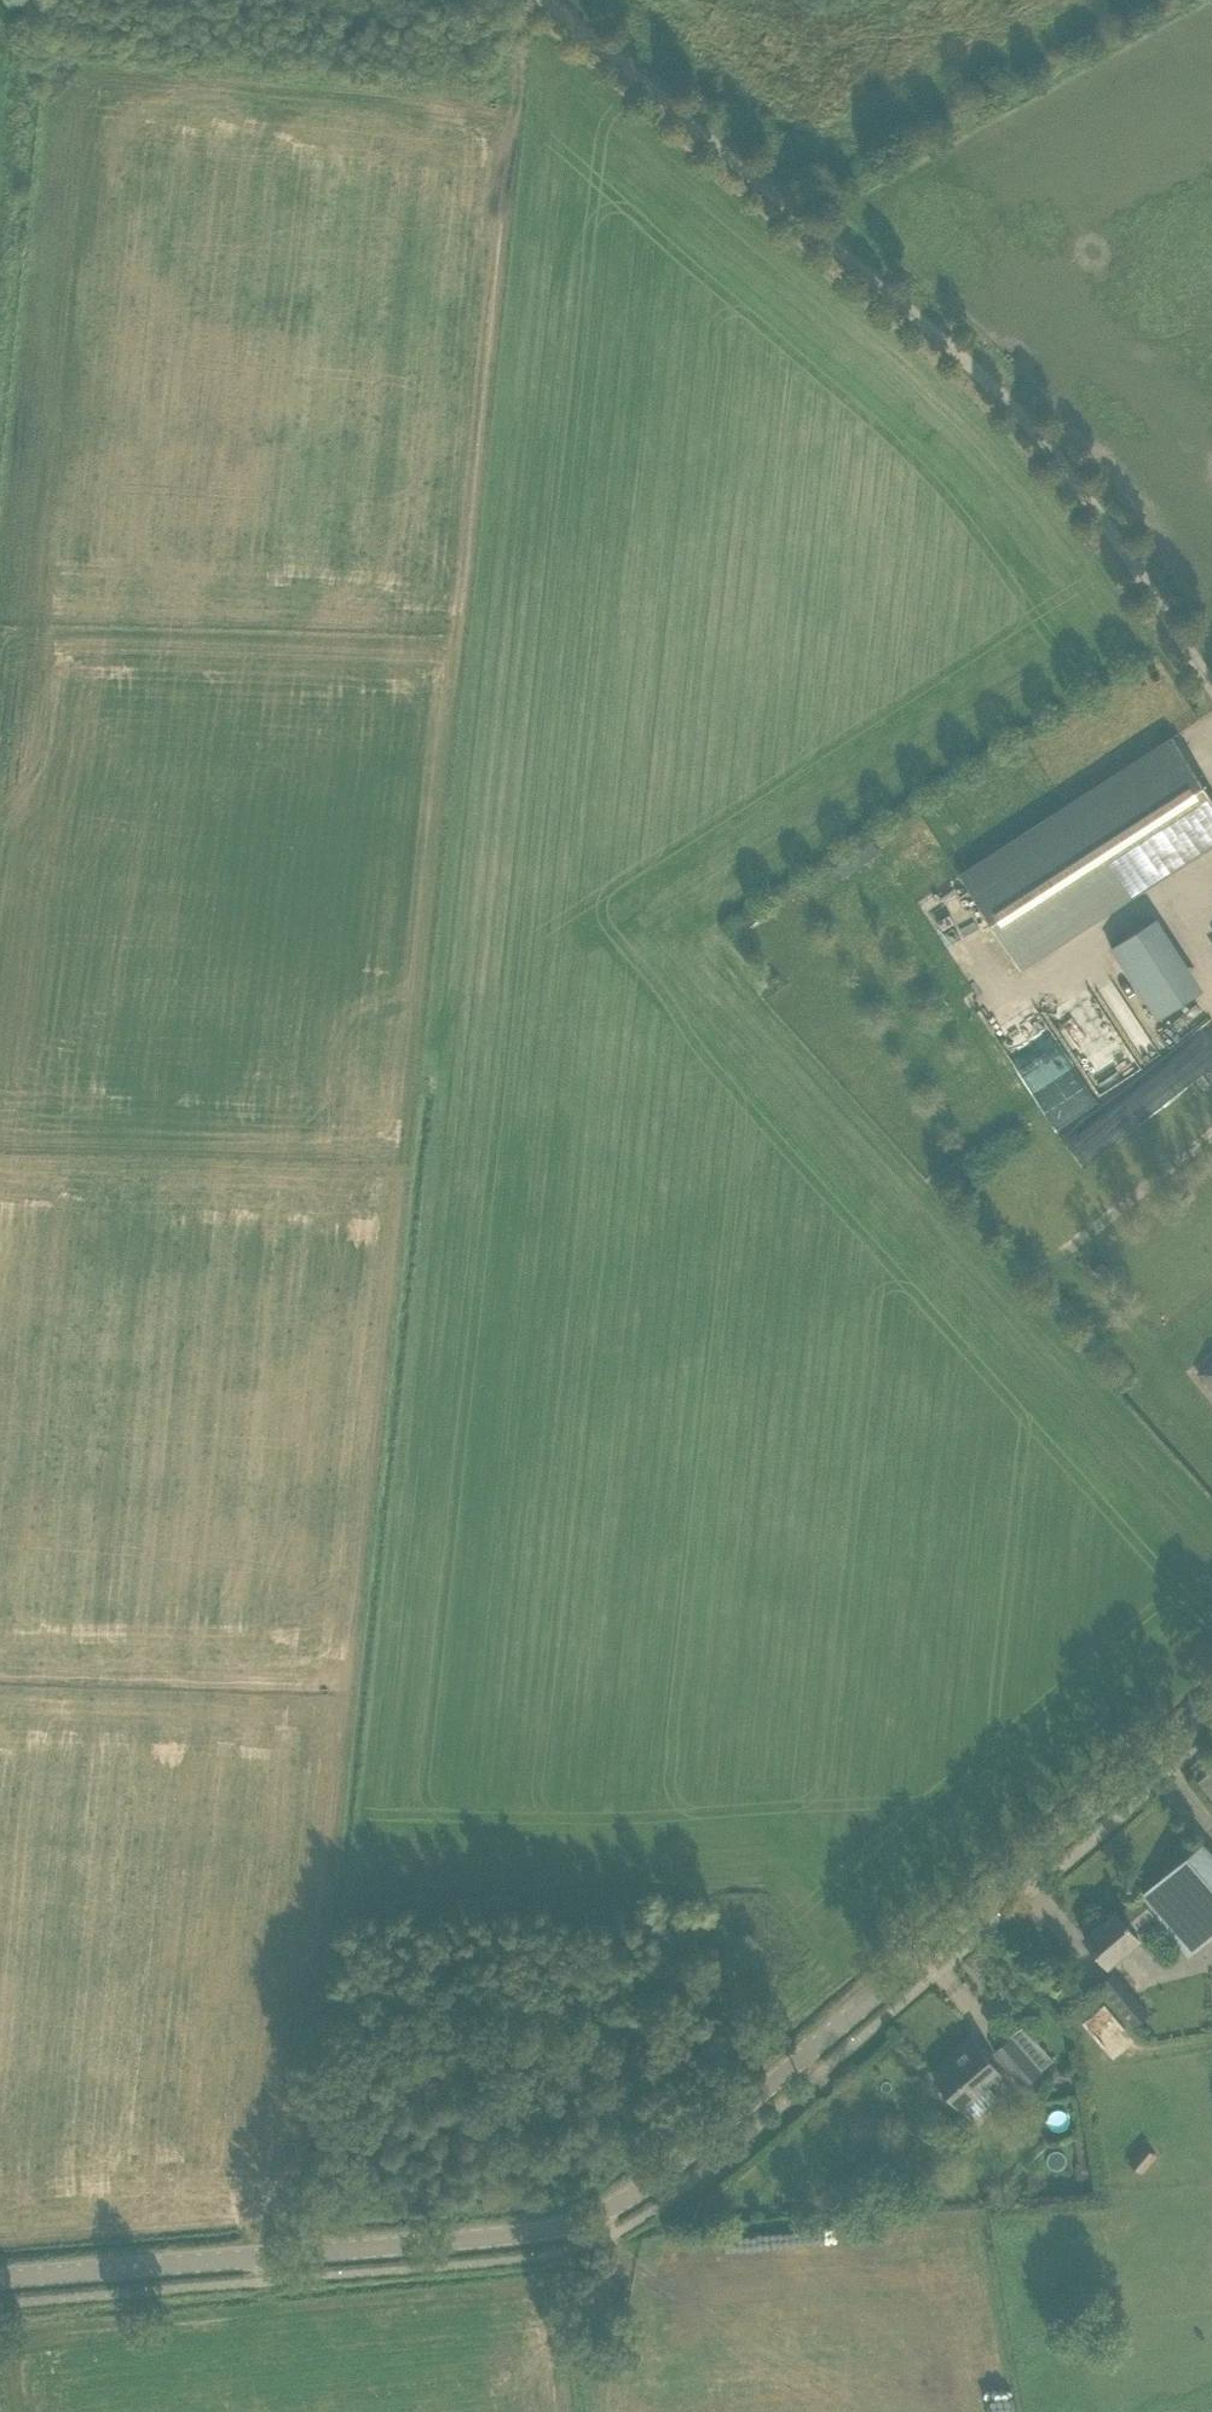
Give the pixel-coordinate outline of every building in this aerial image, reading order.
[(1020,969),(1211,845),(1211,798),(1172,737),(959,874),(1020,969)] [(1198,991),(1152,921),(1111,947),(1157,1018),(1198,991)] [(1211,1388),(1211,1363),(1200,1373),(1211,1388)] [(1199,1778),(1211,1793),(1211,1767),(1199,1778)] [(1108,1965),(1139,1938),(1133,1931),(1153,1914),(1188,1955),(1211,1935),(1211,1853),(1202,1841),(1137,1896),(1138,1897),(1118,1914),(1115,1910),(1084,1937),(1108,1965)] [(1148,2012),(1114,1971),(1099,1984),(1133,2025),(1148,2012)] [(1102,2003),(1082,2022),(1114,2057),(1135,2037),(1102,2003)] [(994,2051),(1023,2084),(1039,2070),(1010,2037),(994,2051)] [(939,2092),(947,2101),(953,2099),(960,2108),(1000,2073),(971,2039),(957,2051),(960,2054),(934,2077),(941,2086),(939,2092)] [(1082,2138),(1073,2139),(1077,2164),(1086,2163),(1082,2138)] [(1141,2147),(1128,2163),(1141,2174),(1155,2158),(1141,2147)] [(1077,2164),(1074,2165),(1076,2181),(1089,2179),(1086,2163),(1077,2164)]
